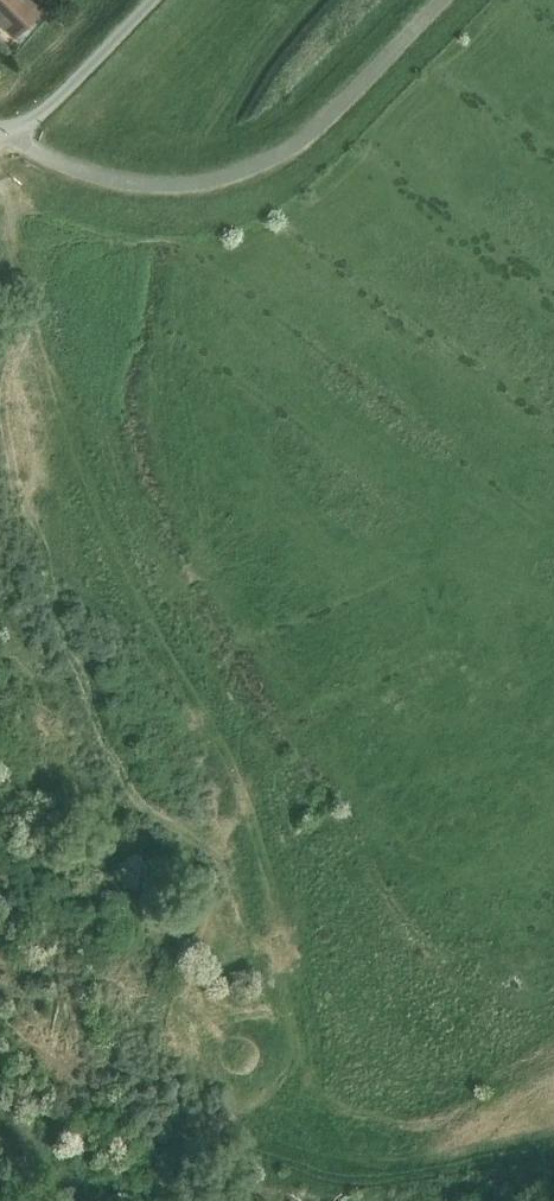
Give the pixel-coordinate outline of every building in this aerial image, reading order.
[(14,37),(45,6),(40,0),(0,0),(0,23),(14,37)]
